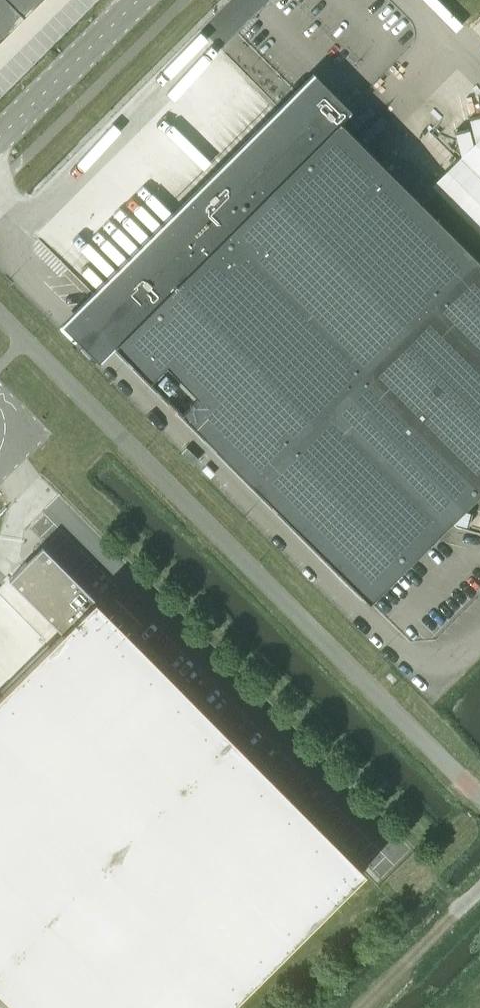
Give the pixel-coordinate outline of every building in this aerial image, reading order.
[(34,0),(0,0),(0,34),(34,0)] [(114,344),(368,598),(479,486),(479,261),(340,120),(351,109),(313,71),(60,323),(98,360),(114,344)] [(431,185),(479,234),(479,115),(469,118),(475,141),(472,144),(468,128),(455,132),(461,156),(431,185)] [(0,691),(0,1007),(226,1007),(365,870),(46,549),(42,545),(26,561),(8,578),(61,631),(0,691)]
